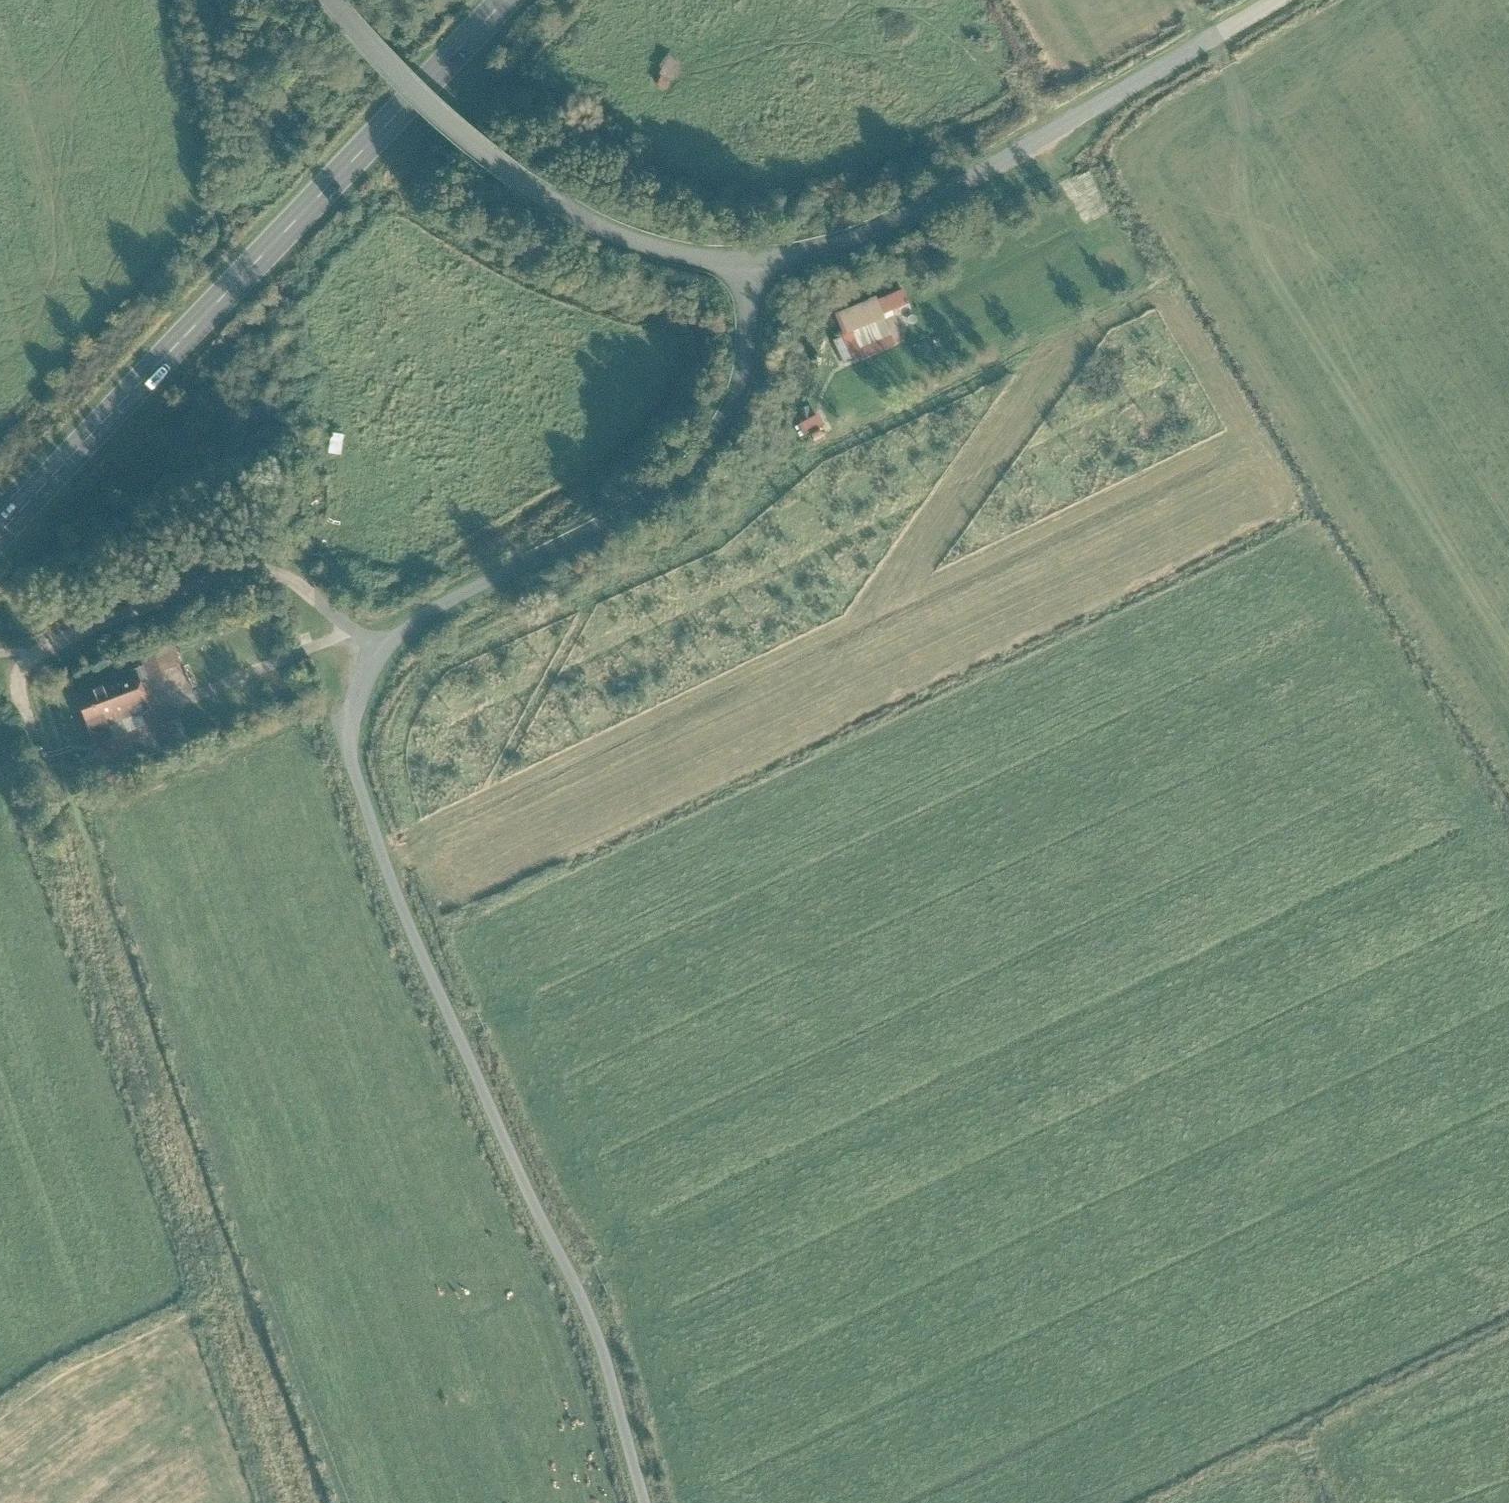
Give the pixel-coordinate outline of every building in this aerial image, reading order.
[(879,294),(884,308),(909,298),(903,284),(879,294)] [(833,309),(853,357),(896,340),(893,334),(902,331),(894,311),(887,314),(884,308),(879,294),(877,291),(833,309)] [(819,408),(800,418),(806,429),(824,419),(819,408)] [(96,728),(154,707),(139,665),(80,687),(96,728)]
